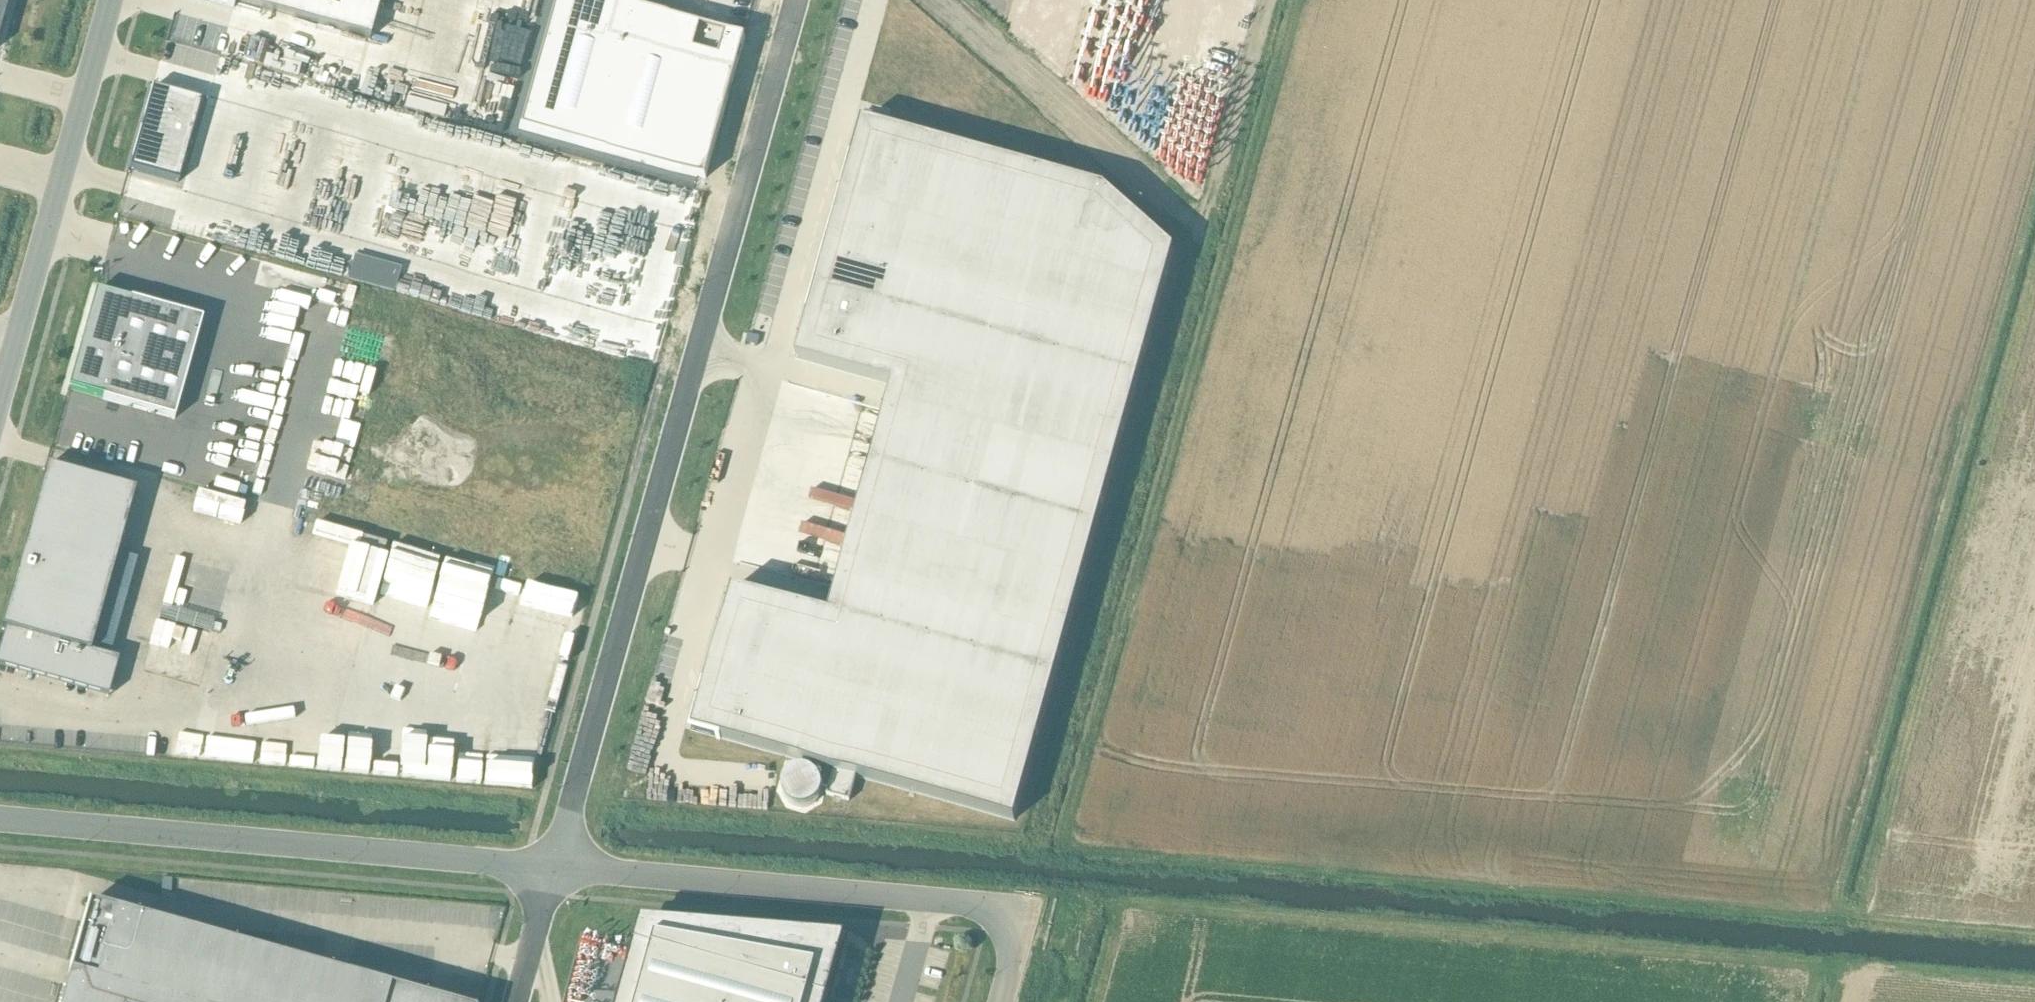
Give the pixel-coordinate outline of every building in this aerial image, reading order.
[(11,0),(0,0),(0,37),(11,0)] [(233,9),(235,3),(370,40),(381,0),(202,0),(233,9)] [(519,127),(706,179),(745,37),(698,24),(691,48),(631,31),(640,0),(554,0),(519,127)] [(1093,74),(1183,99),(1210,0),(1113,0),(1093,74)] [(152,88),(130,170),(177,183),(200,102),(152,88)] [(731,586),(691,731),(833,771),(856,777),(1014,822),(1174,251),(1104,189),(861,121),(795,359),(891,386),(828,613),(731,586)] [(96,290),(68,389),(102,399),(174,419),(202,319),(130,299),(130,300),(96,290)] [(0,648),(0,668),(107,697),(117,661),(89,653),(134,492),(46,467),(1,629),(5,630),(0,648)] [(782,786),(782,788),(782,790),(782,792),(783,793),(783,795),(784,797),(785,798),(786,800),(787,801),(788,802),(789,803),(790,804),(792,805),(793,806),(795,807),(797,807),(798,808),(800,808),(802,808),(804,808),(805,808),(807,807),(809,807),(810,806),(812,805),(813,804),(815,803),(816,802),(817,801),(818,800),(819,798),(820,797),(821,795),(821,793),(821,792),(822,790),(822,788),(822,786),(821,785),(821,783),(821,781),(820,780),(819,778),(818,777),(817,775),(816,774),(815,773),(813,772),(812,771),(810,770),(809,769),(807,769),(805,769),(804,768),(802,768),(800,768),(798,769),(797,769),(795,769),(793,770),(792,771),(790,772),(789,773),(788,774),(787,775),(786,777),(785,778),(784,780),(783,781),(783,783),(782,785),(782,786)] [(833,771),(826,795),(849,802),(856,777),(833,771)] [(162,879),(161,891),(170,892),(171,879),(162,879)] [(204,939),(199,938),(193,936),(188,935),(172,930),(87,906),(82,923),(60,1001),(430,1001),(204,939)] [(619,1001),(826,1001),(844,939),(641,921),(619,1001)]
